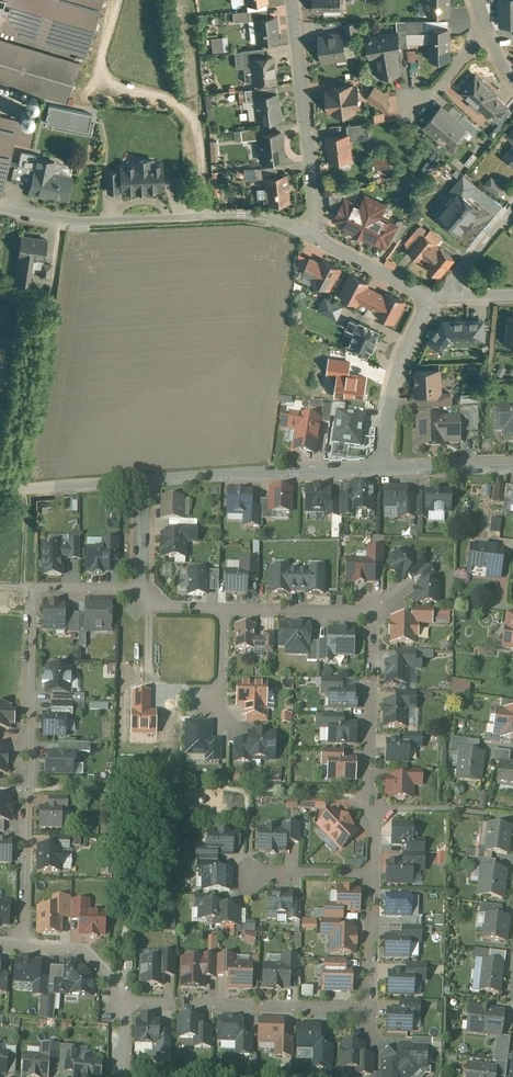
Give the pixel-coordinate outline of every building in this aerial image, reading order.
[(87,55),(103,1),(99,0),(0,0),(0,28),(87,55)] [(314,11),(341,11),(341,0),(314,0),(314,11)] [(428,14),(450,14),(450,0),(428,0),(428,14)] [(501,25),(512,24),(512,0),(501,0),(501,25)] [(267,8),(248,10),(249,21),(256,20),(255,19),(268,18),(267,8)] [(268,18),(255,19),(256,20),(258,42),(277,40),(275,17),(268,18)] [(405,21),(395,21),(398,33),(400,49),(408,47),(405,21)] [(425,21),(407,21),(407,34),(425,34),(425,21)] [(356,23),(345,24),(347,38),(358,37),(356,23)] [(448,29),(430,29),(430,61),(450,61),(450,37),(448,37),(448,29)] [(344,33),(319,36),(322,62),(337,60),(346,58),(346,59),(347,59),(344,33)] [(398,33),(368,38),(371,54),(376,53),(381,78),(400,74),(396,54),(401,53),(400,49),(398,33)] [(68,103),(79,64),(0,40),(0,82),(68,103)] [(264,48),(241,50),(242,63),(252,62),(252,59),(265,57),(264,48)] [(265,57),(252,59),(252,62),(254,83),(255,83),(255,82),(274,79),(274,81),(275,81),(272,56),(265,57)] [(497,94),(475,76),(462,93),(483,110),(494,97),(497,94)] [(352,86),(331,88),(331,90),(326,91),(329,111),(334,111),(334,114),(355,111),(355,108),(360,107),(357,87),(352,88),(352,86)] [(385,92),(375,86),(369,96),(369,99),(386,111),(390,105),(385,101),(389,95),(389,92),(385,92)] [(262,88),(244,90),(246,101),(255,100),(255,96),(263,95),(262,88)] [(263,95),(255,96),(255,100),(258,121),(279,119),(277,94),(263,95)] [(30,96),(29,97),(27,99),(27,100),(26,102),(27,103),(27,105),(28,106),(30,107),(32,107),(35,107),(36,106),(37,104),(38,103),(38,101),(38,100),(37,98),(36,97),(34,96),(32,95),(30,96)] [(506,107),(494,97),(483,110),(495,120),(499,116),(506,107)] [(459,122),(441,107),(425,126),(450,148),(467,129),(459,122)] [(512,112),(506,107),(499,116),(504,121),(512,112)] [(481,129),(465,116),(459,122),(467,129),(475,136),(481,129)] [(0,117),(0,192),(2,193),(14,142),(29,145),(29,144),(25,143),(27,136),(31,137),(33,126),(18,122),(18,121),(0,117)] [(368,123),(347,125),(348,135),(349,135),(349,141),(370,139),(368,123)] [(258,128),(241,130),(242,140),(258,138),(258,134),(259,134),(258,128)] [(259,134),(258,134),(258,138),(261,161),(284,158),(281,132),(259,134)] [(348,135),(328,138),(330,161),(342,160),(341,157),(351,156),(349,141),(349,135),(348,135)] [(39,154),(21,150),(18,165),(35,169),(37,158),(38,158),(39,154)] [(38,158),(37,158),(35,169),(30,191),(31,191),(31,190),(51,195),(66,199),(71,177),(52,173),(55,161),(38,158)] [(152,160),(134,161),(134,166),(121,166),(122,177),(118,177),(119,189),(122,189),(122,191),(135,190),(136,191),(148,191),(148,190),(163,189),(162,164),(153,165),(152,160)] [(271,166),(254,168),(255,180),(265,179),(265,177),(273,176),(271,166)] [(118,172),(107,172),(108,191),(119,191),(119,189),(118,177),(118,172)] [(273,176),(265,177),(265,179),(268,202),(289,200),(286,175),(273,176)] [(477,186),(464,175),(451,190),(461,199),(463,196),(466,198),(477,186)] [(505,190),(492,178),(486,185),(499,196),(505,190)] [(349,193),(339,211),(354,218),(358,211),(351,207),(356,197),(349,193)] [(384,206),(366,196),(358,211),(354,218),(349,227),(350,228),(350,227),(368,236),(367,236),(385,246),(396,225),(395,225),(393,228),(377,220),(384,206)] [(461,199),(451,210),(447,206),(439,216),(458,233),(464,226),(478,209),(479,210),(479,209),(466,198),(463,196),(461,199)] [(424,234),(412,248),(422,257),(434,243),(435,243),(424,234)] [(47,240),(22,236),(19,256),(16,280),(29,282),(33,258),(44,259),(47,240)] [(440,248),(434,243),(422,257),(428,262),(425,265),(440,277),(454,260),(440,248)] [(321,264),(311,258),(304,271),(314,277),(321,264)] [(340,268),(323,260),(321,264),(314,277),(313,279),(330,288),(340,268)] [(52,265),(43,264),(41,277),(50,278),(52,265)] [(368,283),(351,274),(341,294),(358,303),(359,300),(366,287),(368,283)] [(376,292),(366,287),(359,300),(369,305),(376,292)] [(386,297),(376,292),(369,305),(379,310),(386,297)] [(340,303),(320,293),(315,302),(336,312),(340,303)] [(379,310),(378,313),(394,322),(404,302),(388,293),(386,297),(379,310)] [(358,321),(350,316),(345,326),(353,330),(346,344),(367,354),(380,329),(359,319),(358,321)] [(484,321),(444,322),(429,342),(443,353),(453,341),(484,340),(484,321)] [(440,370),(416,371),(416,385),(415,387),(415,394),(417,396),(417,397),(432,396),(432,402),(451,401),(450,393),(440,393),(440,370)] [(451,409),(451,401),(432,402),(432,410),(451,409)] [(332,404),(323,403),(323,409),(321,419),(323,419),(322,424),(319,423),(319,424),(329,425),(332,404)] [(345,406),(332,404),(329,425),(330,419),(339,421),(340,414),(344,415),(345,406)] [(494,410),(494,422),(504,422),(504,433),(504,442),(512,442),(512,409),(494,410)] [(471,412),(460,413),(461,419),(459,419),(459,433),(471,433),(471,412)] [(344,415),(340,414),(339,421),(336,444),(360,447),(362,428),(363,428),(365,418),(344,415)] [(320,422),(302,419),(283,416),(281,429),(296,432),(293,452),(301,454),(304,452),(304,448),(315,450),(319,424),(319,423),(320,422)] [(459,419),(417,420),(418,449),(442,448),(442,443),(448,443),(449,443),(459,443),(459,433),(459,419)] [(505,488),(495,487),(493,503),(503,504),(504,501),(505,488)] [(372,489),(351,488),(351,497),(350,512),(353,513),(371,513),(372,489)] [(505,488),(504,501),(512,501),(512,494),(512,489),(505,488)] [(406,490),(385,489),(385,501),(383,502),(383,507),(384,508),(384,511),(399,511),(399,519),(411,520),(416,520),(416,519),(417,500),(405,500),(406,490)] [(290,491),(270,490),(270,501),(270,513),(272,513),(290,513),(290,491)] [(324,490),(315,490),(315,491),(307,490),(306,512),(325,513),(328,513),(329,499),(329,491),(324,491),(324,490)] [(441,491),(435,490),(435,493),(426,492),(426,499),(426,512),(427,512),(435,512),(435,514),(442,515),(442,513),(449,513),(450,493),(441,493),(441,491)] [(243,493),(236,492),(236,493),(227,492),(227,515),(244,515),(250,516),(251,509),(251,493),(244,493),(243,493)] [(351,497),(339,497),(339,499),(339,517),(353,517),(353,513),(350,512),(351,497)] [(182,499),(162,498),(162,519),(181,520),(182,499)] [(339,499),(329,499),(328,513),(325,513),(325,518),(332,518),(339,518),(339,517),(339,499)] [(426,499),(417,499),(417,500),(416,519),(421,519),(426,519),(427,512),(426,512),(426,499)] [(270,501),(260,501),(260,510),(260,520),(272,520),(272,513),(270,513),(270,501)] [(260,510),(251,509),(250,516),(244,515),(243,528),(260,528),(260,520),(260,510)] [(183,528),(178,528),(178,536),(185,537),(185,543),(196,543),(197,528),(193,528),(183,528)] [(68,548),(61,548),(61,559),(68,559),(68,561),(79,561),(79,536),(68,536),(68,548)] [(178,536),(162,536),(162,541),(161,541),(161,550),(162,550),(162,558),(185,558),(185,543),(185,537),(178,536)] [(384,539),(372,538),(372,550),(383,550),(384,539)] [(104,541),(103,550),(108,550),(108,561),(119,561),(119,541),(104,541)] [(512,543),(502,542),(501,551),(503,551),(502,557),(511,558),(512,543)] [(61,547),(44,547),(43,577),(61,577),(61,559),(61,548),(61,547)] [(501,551),(472,547),(470,568),(488,570),(487,577),(500,578),(502,557),(503,551),(501,551)] [(103,550),(86,550),(86,572),(92,572),(92,574),(103,574),(103,572),(108,572),(108,561),(108,550),(103,550)] [(372,550),(368,550),(368,563),(373,563),(373,569),(383,569),(383,550),(372,550)] [(409,555),(403,555),(398,559),(396,557),(388,565),(392,570),(389,573),(399,583),(407,575),(418,564),(415,561),(409,555)] [(426,568),(417,558),(415,561),(418,564),(407,575),(412,581),(413,580),(426,568)] [(254,562),(240,562),(240,573),(246,573),(246,582),(258,582),(259,562),(258,562),(254,562)] [(368,563),(347,562),(346,582),(355,582),(355,584),(364,584),(364,582),(373,583),(373,569),(373,563),(368,563)] [(426,568),(413,580),(418,585),(426,585),(427,581),(433,575),(426,568)] [(288,571),(272,571),(271,594),(288,594),(288,591),(288,573),(288,571)] [(218,573),(209,572),(209,574),(210,575),(209,581),(218,581),(218,573)] [(324,572),(307,572),(307,574),(307,592),(307,595),(324,595),(324,572)] [(240,573),(226,573),(225,592),(237,593),(240,593),(246,593),(246,582),(246,573),(240,573)] [(307,574),(288,573),(288,591),(307,592),(307,574)] [(209,574),(189,574),(188,596),(207,596),(207,592),(207,585),(209,583),(209,581),(210,575),(209,574)] [(218,581),(209,581),(209,583),(207,585),(207,592),(218,592),(218,581)] [(426,585),(418,585),(418,590),(414,590),(414,591),(413,602),(413,603),(417,604),(438,605),(438,585),(426,585)] [(57,605),(50,605),(50,607),(44,607),(44,630),(64,629),(64,614),(64,606),(57,607),(57,605)] [(111,605),(86,605),(86,615),(86,632),(111,632),(111,605)] [(432,611),(412,611),(412,620),(414,621),(414,624),(431,625),(432,611)] [(78,614),(64,614),(64,629),(67,629),(67,634),(78,634),(78,615),(78,614)] [(412,620),(392,620),(392,627),(390,627),(390,637),(392,637),(392,644),(413,645),(413,637),(417,637),(417,628),(414,628),(414,624),(414,621),(412,620)] [(255,627),(235,626),(235,651),(254,652),(254,650),(264,650),(264,654),(273,654),(273,647),(264,646),(264,642),(261,642),(261,641),(255,641),(255,627)] [(309,626),(280,626),(280,647),(292,647),(292,655),(307,655),(308,655),(308,643),(309,626)] [(505,630),(503,649),(512,650),(512,631),(506,630),(505,630)] [(344,631),(338,631),(337,632),(328,631),(328,643),(317,643),(317,663),(328,663),(328,657),(334,657),(334,656),(336,656),(336,658),(344,659),(344,657),(346,657),(353,657),(353,632),(345,632),(344,631)] [(317,643),(308,643),(308,655),(307,655),(307,663),(317,663),(317,643)] [(421,660),(414,660),(415,653),(396,652),(396,664),(408,665),(407,670),(421,670),(421,660)] [(396,664),(386,664),(385,687),(397,687),(397,686),(404,686),(405,677),(407,677),(407,670),(408,665),(396,664)] [(48,669),(46,669),(46,677),(45,677),(42,686),(46,686),(45,694),(52,694),(69,695),(69,693),(69,686),(70,686),(70,678),(69,678),(69,670),(56,669),(48,669)] [(341,681),(322,681),(321,688),(321,695),(329,696),(329,690),(341,691),(341,681)] [(265,686),(238,685),(237,706),(245,706),(263,707),(265,707),(265,686)] [(341,691),(329,690),(329,696),(329,701),(334,701),(333,710),(356,710),(356,699),(353,699),(354,691),(341,691)] [(69,695),(52,694),(52,703),(72,704),(72,697),(72,693),(69,693),(69,695)] [(415,694),(396,694),(396,705),(406,705),(406,709),(415,709),(415,699),(415,694)] [(501,701),(499,711),(512,713),(512,702),(501,701)] [(72,704),(52,703),(52,716),(66,717),(66,720),(72,720),(72,712),(72,704)] [(83,704),(72,704),(72,712),(83,712),(83,704)] [(396,705),(384,704),(384,710),(383,719),(384,719),(384,728),(406,729),(406,709),(406,705),(396,705)] [(151,711),(134,711),(123,711),(123,740),(134,740),(134,734),(151,734),(151,737),(173,737),(174,706),(154,706),(154,709),(151,709),(151,711)] [(263,707),(245,706),(245,717),(257,717),(257,723),(262,724),(263,707)] [(0,708),(0,730),(9,731),(9,725),(13,725),(14,714),(9,714),(9,708),(0,708)] [(499,711),(497,711),(494,738),(512,740),(512,713),(499,711)] [(52,716),(43,716),(43,724),(42,724),(42,730),(43,730),(43,737),(66,738),(66,720),(66,717),(52,716)] [(324,716),(316,716),(316,729),(324,730),(324,716)] [(343,717),(324,716),(324,730),(329,730),(329,725),(342,725),(343,717)] [(184,722),(184,755),(204,755),(204,762),(220,763),(221,739),(210,739),(210,723),(184,722)] [(342,725),(329,725),(329,730),(328,745),(355,746),(356,726),(342,725)] [(267,734),(256,734),(256,735),(249,735),(249,743),(248,760),(249,760),(273,761),(274,736),(267,736),(267,734)] [(421,736),(403,736),(403,743),(408,743),(408,749),(421,749),(421,736)] [(466,741),(450,739),(449,755),(460,756),(460,752),(465,752),(466,741)] [(249,743),(235,743),(235,763),(249,763),(249,760),(248,760),(249,743)] [(403,743),(387,743),(386,764),(407,764),(408,749),(408,743),(403,743)] [(78,744),(58,744),(58,754),(75,754),(75,758),(78,758),(78,744)] [(510,753),(494,751),(492,763),(499,764),(499,763),(509,764),(510,753)] [(342,752),(322,752),(322,765),(328,765),(328,761),(341,761),(342,752)] [(465,752),(460,752),(460,756),(458,771),(461,772),(460,781),(480,783),(483,754),(465,752)] [(58,754),(48,754),(48,767),(46,767),(46,776),(72,776),(72,767),(74,767),(75,758),(75,754),(58,754)] [(341,761),(328,761),(328,765),(328,781),(354,781),(355,761),(341,761)] [(499,763),(499,764),(496,784),(512,786),(512,764),(509,764),(499,763)] [(421,771),(404,771),(404,779),(411,779),(411,786),(421,786),(421,785),(421,772),(421,771)] [(404,779),(391,779),(391,780),(387,780),(386,780),(386,793),(386,794),(390,794),(390,798),(390,799),(391,799),(395,799),(397,801),(405,801),(407,799),(410,799),(411,800),(411,799),(411,786),(411,779),(404,779)] [(68,799),(48,799),(48,809),(62,809),(62,813),(67,813),(68,799)] [(0,801),(0,823),(4,823),(9,823),(10,815),(11,815),(11,808),(10,808),(10,801),(0,801)] [(324,803),(304,802),(304,810),(324,810),(324,803)] [(48,809),(39,809),(39,830),(61,831),(62,813),(62,809),(48,809)] [(334,811),(318,827),(329,838),(346,822),(341,817),(340,817),(334,811)] [(346,822),(329,838),(340,850),(356,835),(351,829),(351,828),(346,822)] [(299,826),(282,825),(282,832),(285,832),(284,844),(299,845),(299,826)] [(412,826),(393,825),(392,846),(406,846),(411,846),(411,842),(412,826)] [(511,828),(482,825),(479,850),(485,851),(485,853),(492,854),(507,856),(511,828)] [(275,830),(266,830),(266,831),(259,831),(258,853),(267,853),(267,856),(275,856),(275,853),(284,853),(284,844),(285,832),(282,832),(275,832),(275,830)] [(239,835),(208,834),(208,850),(208,853),(216,853),(216,855),(232,856),(232,846),(239,846),(239,835)] [(69,838),(50,837),(49,849),(61,849),(61,850),(68,850),(69,838)] [(423,842),(411,842),(411,846),(406,846),(406,854),(423,854),(423,842)] [(10,864),(11,843),(0,843),(0,864),(10,864)] [(49,849),(39,848),(38,872),(60,873),(60,866),(62,866),(62,857),(60,857),(61,850),(61,849),(49,849)] [(208,850),(197,849),(196,863),(199,863),(216,863),(216,855),(216,853),(208,853),(208,850)] [(479,850),(475,850),(474,859),(478,860),(491,861),(492,854),(485,853),(485,851),(479,850)] [(406,854),(403,854),(403,866),(411,866),(411,871),(423,872),(423,854),(406,854)] [(491,861),(478,860),(476,870),(483,871),(482,870),(494,871),(495,862),(491,861)] [(216,863),(199,863),(199,868),(199,875),(204,875),(204,872),(218,872),(218,863),(216,863)] [(403,866),(396,865),(397,865),(390,864),(390,865),(387,865),(387,884),(410,884),(411,871),(411,866),(403,866)] [(494,871),(482,870),(483,871),(479,896),(502,898),(505,872),(494,871)] [(218,872),(204,872),(204,875),(203,891),(229,892),(230,883),(231,882),(231,879),(230,878),(230,872),(218,872)] [(359,892),(353,892),(353,891),(344,891),(344,892),(338,892),(337,906),(337,912),(342,912),(358,912),(359,892)] [(291,895),(268,894),(267,915),(268,915),(268,919),(276,920),(276,915),(287,916),(290,916),(291,903),(291,895)] [(410,898),(386,897),(386,917),(401,918),(409,918),(409,917),(410,898)] [(211,898),(195,898),(195,910),(199,910),(200,904),(210,905),(211,898)] [(301,903),(291,903),(290,916),(287,916),(287,922),(300,922),(301,903)] [(8,927),(9,905),(0,904),(0,926),(8,927)] [(230,909),(223,908),(224,905),(210,905),(200,904),(199,910),(199,921),(214,921),(214,927),(236,927),(238,927),(238,925),(239,911),(230,911),(230,909)] [(502,907),(480,904),(479,916),(486,917),(486,915),(501,917),(502,907)] [(337,906),(325,906),(324,912),(324,921),(339,921),(342,921),(342,912),(337,912),(337,906)] [(60,910),(39,910),(38,934),(60,935),(60,910)] [(324,912),(314,912),(313,921),(321,921),(324,921),(324,912)] [(104,915),(81,914),(80,935),(87,936),(87,938),(97,938),(97,936),(104,936),(104,915)] [(501,917),(486,915),(486,917),(488,917),(487,926),(485,926),(483,940),(506,942),(508,918),(501,917)] [(421,918),(409,917),(409,918),(401,918),(401,928),(402,928),(420,928),(421,918)] [(324,921),(321,921),(321,937),(332,937),(332,931),(339,931),(339,921),(324,921)] [(245,925),(238,925),(238,927),(236,927),(236,934),(245,934),(245,925)] [(420,928),(402,928),(402,938),(409,939),(409,944),(420,945),(420,928)] [(339,931),(332,931),(332,937),(332,954),(343,954),(344,955),(351,956),(352,954),(354,954),(354,947),(356,947),(356,946),(355,946),(355,940),(356,940),(356,939),(354,939),(354,932),(339,931)] [(256,938),(246,935),(244,942),(254,944),(256,938)] [(402,938),(385,938),(385,958),(408,959),(409,944),(409,939),(402,938)] [(489,952),(473,950),(472,961),(476,961),(488,962),(489,952)] [(176,955),(158,955),(158,963),(163,963),(163,977),(175,977),(176,955)] [(234,958),(217,957),(216,977),(228,978),(228,965),(233,966),(234,958)] [(299,958),(285,958),(284,968),(288,968),(288,978),(299,978),(299,958)] [(215,959),(202,959),(201,963),(204,963),(204,979),(214,979),(215,959)] [(33,961),(24,961),(24,962),(16,961),(14,983),(35,984),(38,985),(39,978),(40,963),(33,962),(33,961)] [(334,962),(325,961),(325,971),(333,972),(334,962)] [(488,962),(476,961),(475,972),(481,973),(480,982),(479,991),(499,994),(501,978),(499,978),(501,964),(488,962)] [(158,963),(141,962),(140,986),(162,987),(163,977),(163,963),(158,963)] [(344,962),(334,962),(333,972),(344,972),(344,962)] [(201,963),(182,963),(181,987),(203,988),(204,979),(204,963),(201,963)] [(76,965),(66,964),(66,969),(65,983),(55,982),(55,986),(54,994),(91,997),(92,983),(88,978),(81,971),(76,965)] [(233,966),(228,965),(228,978),(228,988),(251,989),(251,966),(233,966)] [(425,966),(406,965),(406,975),(413,975),(413,981),(425,982),(425,966)] [(66,969),(50,967),(49,979),(48,987),(53,987),(53,986),(55,986),(55,982),(65,983),(66,969)] [(284,968),(264,967),(264,988),(271,988),(271,989),(280,990),(280,989),(288,989),(288,978),(288,968),(284,968)] [(325,971),(324,971),(324,977),(323,977),(322,986),(324,986),(324,992),(349,993),(349,987),(351,987),(351,978),(350,978),(350,972),(349,971),(349,972),(344,972),(333,972),(325,971)] [(406,975),(389,974),(388,995),(412,996),(413,981),(413,975),(406,975)] [(49,979),(39,978),(38,985),(35,984),(34,997),(47,998),(48,987),(49,979)] [(480,982),(472,981),(471,982),(470,989),(471,990),(479,991),(480,982)] [(419,1002),(399,1002),(399,1012),(412,1012),(411,1018),(419,1019),(419,1002)] [(502,1013),(471,1009),(468,1033),(499,1037),(502,1013)] [(399,1012),(388,1012),(387,1032),(411,1033),(411,1018),(412,1012),(399,1012)] [(153,1018),(142,1018),(141,1022),(136,1022),(136,1045),(156,1046),(158,1046),(158,1034),(158,1023),(153,1023),(153,1018)] [(201,1020),(179,1019),(178,1039),(195,1039),(200,1039),(201,1029),(201,1020)] [(241,1021),(219,1020),(219,1022),(217,1023),(217,1030),(218,1032),(218,1042),(236,1042),(240,1042),(241,1036),(241,1021)] [(282,1022),(259,1021),(258,1042),(276,1043),(282,1043),(282,1039),(282,1022)] [(319,1027),(299,1027),(299,1033),(297,1033),(297,1043),(298,1043),(298,1050),(314,1051),(321,1051),(321,1047),(322,1040),(319,1040),(319,1027)] [(212,1029),(201,1029),(200,1039),(195,1039),(195,1049),(211,1049),(212,1029)] [(172,1034),(158,1034),(158,1046),(156,1046),(156,1054),(171,1054),(172,1034)] [(252,1037),(241,1036),(240,1042),(236,1042),(236,1056),(251,1056),(252,1037)] [(292,1040),(282,1039),(282,1043),(276,1043),(276,1057),(291,1057),(292,1040)] [(431,1040),(411,1039),(411,1049),(426,1049),(426,1053),(431,1053),(431,1040)] [(510,1042),(499,1040),(496,1062),(507,1064),(510,1042)] [(363,1046),(341,1045),(341,1053),(340,1053),(339,1061),(340,1061),(340,1069),(356,1069),(362,1070),(362,1056),(363,1046)] [(332,1047),(321,1047),(321,1051),(314,1051),(314,1069),(324,1069),(324,1066),(331,1066),(332,1047)] [(398,1048),(396,1050),(394,1049),(383,1059),(385,1061),(382,1063),(382,1074),(382,1076),(411,1076),(420,1068),(425,1068),(426,1053),(426,1049),(411,1049),(398,1048)] [(77,1054),(66,1053),(66,1054),(64,1074),(74,1075),(75,1061),(76,1061),(77,1054)] [(66,1054),(59,1054),(58,1073),(64,1074),(66,1054)] [(47,1055),(25,1055),(24,1076),(47,1076),(47,1055)] [(373,1056),(362,1056),(362,1070),(356,1069),(356,1076),(373,1076),(373,1074),(373,1056)] [(7,1057),(5,1076),(11,1076),(15,1076),(16,1057),(7,1057)] [(75,1061),(74,1075),(74,1076),(100,1076),(101,1063),(76,1061),(75,1061)] [(496,1062),(495,1068),(496,1068),(495,1076),(496,1076),(505,1076),(507,1064),(496,1062)] [(467,1065),(466,1076),(470,1076),(469,1076),(495,1076),(496,1068),(495,1068),(467,1065)]
